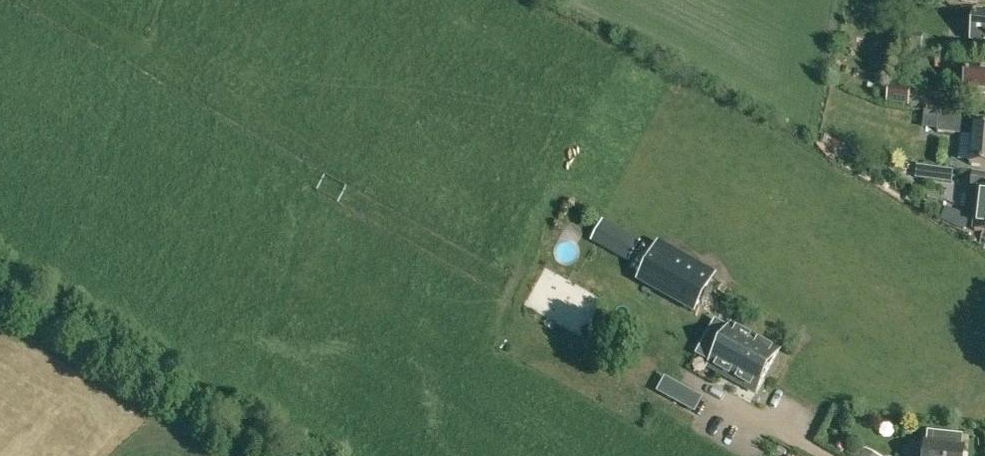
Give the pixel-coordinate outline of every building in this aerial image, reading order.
[(984,43),(984,12),(956,9),(955,23),(971,25),(969,42),(984,43)] [(922,36),(899,33),(897,48),(920,51),(922,36)] [(873,70),(888,73),(891,56),(876,53),(873,70)] [(966,65),(965,71),(949,69),(947,86),(963,88),(962,97),(984,99),(984,67),(966,65)] [(907,105),(909,89),(888,86),(886,102),(907,105)] [(926,111),(924,127),(936,129),(936,132),(971,135),(968,164),(984,166),(984,127),(965,125),(966,115),(941,112),(926,111)] [(917,165),(916,178),(932,180),(934,168),(917,165)] [(971,173),(969,188),(978,190),(972,231),(984,233),(984,175),(971,173)] [(953,226),(958,213),(946,208),(941,221),(953,226)] [(640,242),(602,220),(591,242),(629,263),(640,242)] [(694,309),(708,285),(713,276),(659,247),(656,251),(641,279),(694,309)] [(777,351),(730,325),(707,367),(754,393),(777,351)] [(662,381),(656,391),(694,412),(700,402),(702,397),(664,376),(662,381)] [(962,451),(959,451),(960,436),(937,434),(935,448),(924,447),(923,455),(962,455),(962,451)]
